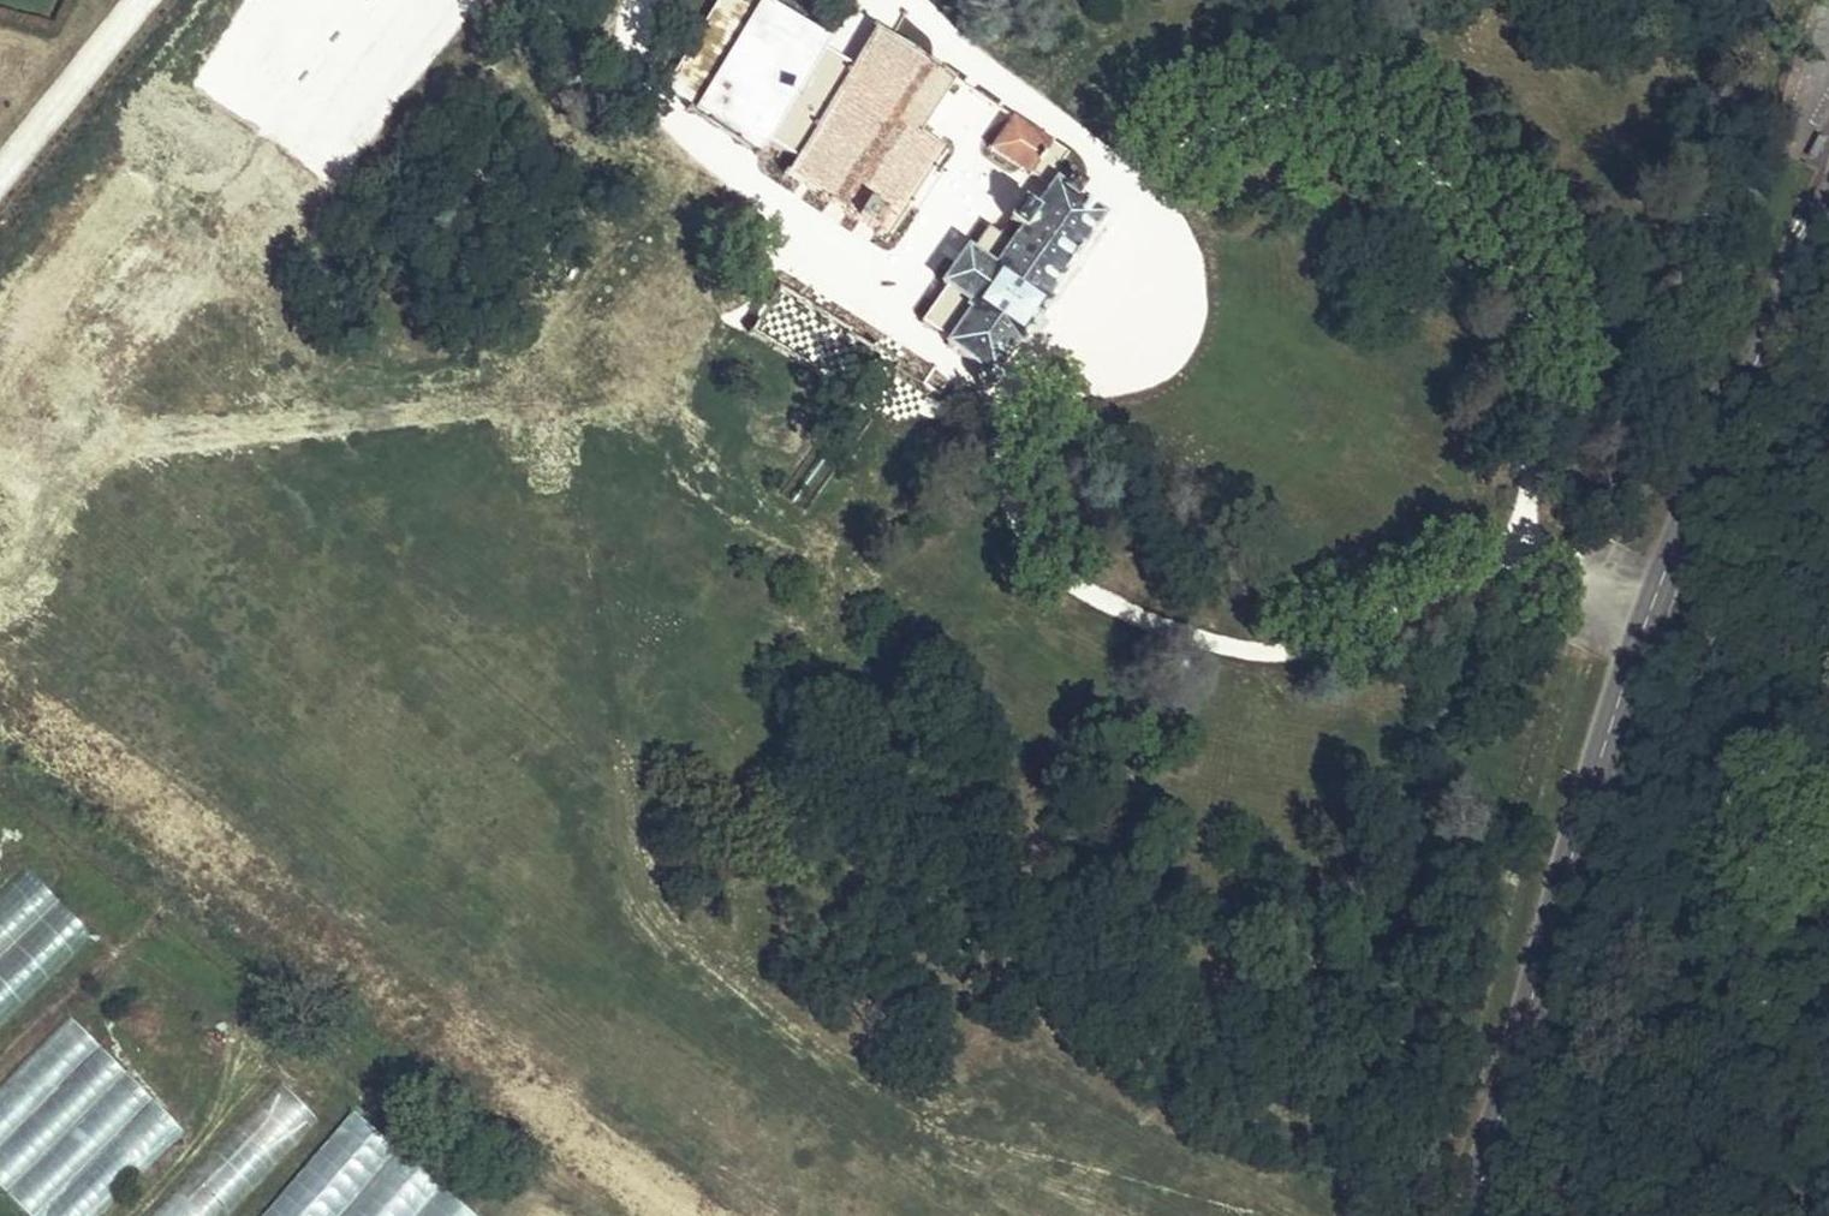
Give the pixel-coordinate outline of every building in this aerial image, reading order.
[(765,15),(698,120),(755,159),(823,52),(765,15)] [(788,176),(884,242),(941,153),(924,142),(958,89),(875,37),(788,176)] [(940,288),(945,291),(923,326),(950,343),(947,348),(986,376),(982,378),(980,382),(979,387),(981,391),(984,395),(988,397),(993,397),(997,395),(1000,392),(1001,387),(1001,382),(1018,355),(1025,360),(1053,316),(1049,314),(1102,228),(1074,209),(1086,191),(1060,174),(1069,161),(1011,123),(991,155),(1048,191),(1034,214),(1024,208),(1008,233),(1018,239),(1010,252),(984,235),(968,261),(961,256),(940,288)] [(0,887),(0,1021),(92,931),(25,863),(0,887)] [(0,1081),(0,1187),(29,1215),(96,1215),(185,1127),(68,1012),(0,1081)] [(146,1215),(218,1215),(318,1116),(281,1080),(146,1215)] [(486,1214),(347,1104),(257,1215),(485,1215),(486,1214)]
